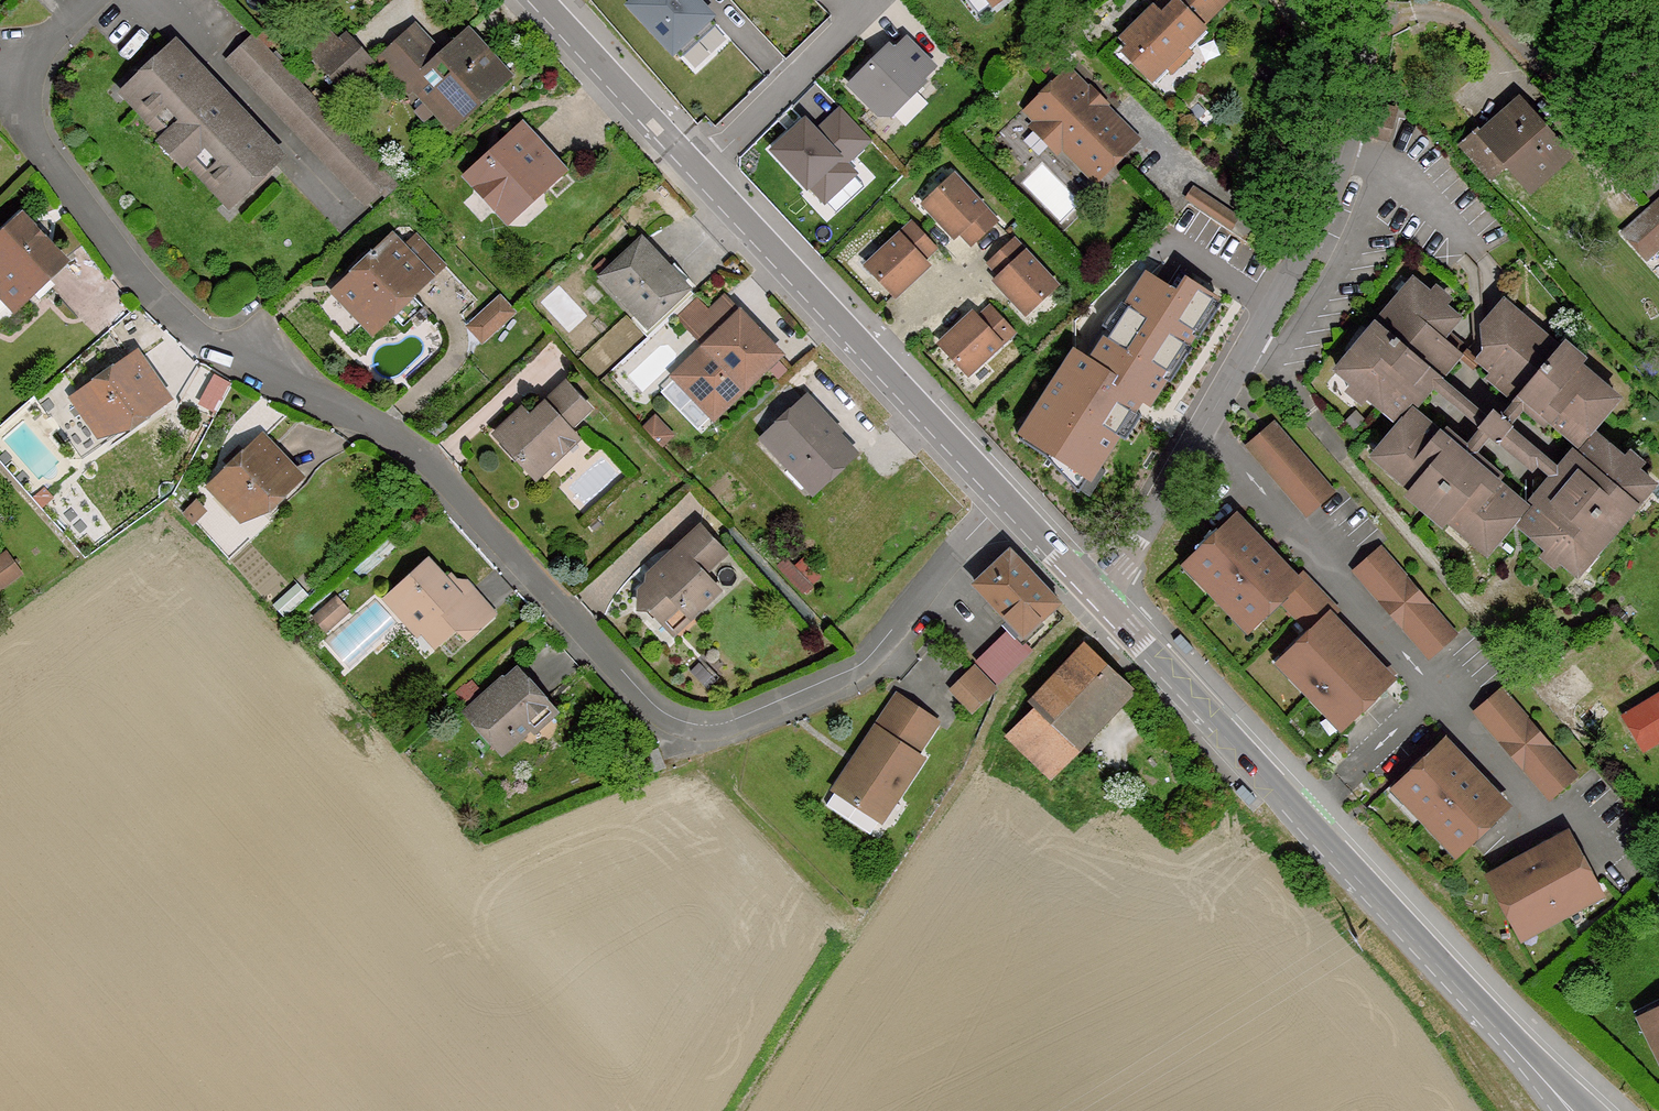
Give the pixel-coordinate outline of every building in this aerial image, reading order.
[(630,5),(680,57),(716,22),(694,0),(636,0),(630,5)] [(1128,44),(1137,54),(1131,60),(1148,78),(1162,64),(1182,44),(1200,27),(1197,24),(1222,0),(1171,0),(1173,2),(1166,9),(1157,0),(1120,37),(1128,44)] [(1206,33),(1200,27),(1182,44),(1188,51),(1206,33)] [(409,89),(418,82),(451,118),(498,76),(464,40),(442,59),(414,29),(382,59),(409,89)] [(344,86),(371,61),(345,33),(336,40),(328,30),(308,48),(344,86)] [(939,67),(901,30),(849,84),(877,114),(894,112),(939,67)] [(385,196),(396,186),(251,33),(227,55),(367,203),(380,191),(385,196)] [(502,72),(468,36),(464,40),(498,76),(502,72)] [(184,163),(188,160),(194,155),(237,199),(278,159),(170,44),(127,84),(171,129),(165,134),(161,138),(184,163)] [(1121,50),(1131,60),(1137,54),(1128,44),(1121,50)] [(1168,70),(1162,64),(1148,78),(1154,85),(1168,70)] [(1038,119),(1033,125),(1054,146),(1059,141),(1075,157),(1095,138),(1090,133),(1108,115),(1097,104),(1086,93),(1065,72),(1027,108),(1038,119)] [(122,89),(165,134),(171,129),(127,84),(122,89)] [(1090,89),(1086,93),(1097,104),(1101,100),(1090,89)] [(1513,166),(1531,188),(1566,156),(1519,103),(1484,134),(1479,129),(1463,143),(1495,180),(1513,166)] [(869,141),(839,110),(818,130),(805,117),(770,150),(806,188),(809,186),(825,203),(857,173),(846,162),(869,141)] [(1130,138),(1108,115),(1090,133),(1095,138),(1075,157),(1092,175),(1130,138)] [(507,145),(494,157),(491,154),(474,170),(510,209),(525,195),(533,196),(544,186),(544,178),(559,164),(523,125),(504,142),(507,145)] [(231,203),(237,199),(194,155),(188,160),(231,203)] [(510,209),(474,170),(470,174),(506,213),(510,209)] [(955,176),(925,204),(954,236),(960,231),(971,243),(995,221),(955,176)] [(1202,185),(1195,194),(1205,202),(1212,193),(1202,185)] [(1225,203),(1212,193),(1205,202),(1218,212),(1225,203)] [(1234,209),(1225,203),(1218,212),(1227,219),(1234,209)] [(1651,211),(1658,220),(1658,204),(1651,211)] [(1651,211),(1627,232),(1648,257),(1658,248),(1658,220),(1651,211)] [(22,214),(0,235),(0,285),(16,302),(63,257),(22,214)] [(868,265),(895,295),(927,265),(922,260),(934,248),(912,224),(868,265)] [(336,289),(364,318),(382,302),(386,307),(405,289),(410,293),(427,277),(423,272),(438,258),(415,235),(401,248),(390,237),(336,289)] [(641,236),(602,275),(648,325),(689,286),(678,274),(669,265),(641,236)] [(1055,285),(1014,242),(990,264),(1002,276),(996,281),(1026,313),(1055,285)] [(442,263),(438,258),(423,272),(427,277),(442,263)] [(675,260),(669,265),(678,274),(684,269),(675,260)] [(1076,342),(1014,436),(1094,488),(1221,294),(1183,269),(1176,280),(1149,263),(1091,352),(1076,342)] [(1433,371),(1458,342),(1445,331),(1456,318),(1414,281),(1401,296),(1405,299),(1405,312),(1397,321),(1387,313),(1365,339),(1375,346),(1366,357),(1355,358),(1351,355),(1339,369),(1395,416),(1424,382),(1433,371)] [(513,308),(500,294),(470,323),(483,336),(513,308)] [(1401,296),(1387,313),(1397,321),(1405,312),(1405,299),(1401,296)] [(711,312),(696,297),(678,314),(708,345),(676,375),(715,415),(778,353),(725,299),(711,312)] [(369,324),(386,307),(382,302),(364,318),(369,324)] [(1526,322),(1505,304),(1495,316),(1515,334),(1526,322)] [(1012,332),(990,308),(979,319),(973,313),(941,343),(968,373),(1012,332)] [(1531,403),(1578,443),(1605,410),(1584,392),(1594,380),(1526,322),(1515,334),(1495,316),(1483,329),(1487,356),(1481,362),(1520,394),(1531,403)] [(1365,339),(1351,355),(1355,358),(1366,357),(1375,346),(1365,339)] [(143,413),(164,399),(134,355),(77,393),(101,427),(120,414),(123,418),(141,408),(143,413)] [(1491,418),(1433,371),(1424,382),(1479,429),(1482,426),(1483,427),(1491,418)] [(1605,410),(1616,398),(1594,380),(1584,392),(1605,410)] [(549,461),(576,435),(566,425),(587,406),(565,383),(529,417),(521,409),(497,432),(519,456),(527,449),(539,450),(549,461)] [(1511,427),(1531,403),(1520,394),(1500,418),(1511,427)] [(816,485),(852,452),(804,400),(767,433),(816,485)] [(1460,451),(1414,412),(1386,443),(1408,462),(1397,474),(1465,533),(1476,521),(1498,539),(1526,507),(1471,460),(1460,451)] [(1500,418),(1495,414),(1491,418),(1483,427),(1493,436),(1499,441),(1511,427),(1500,418)] [(1291,440),(1276,422),(1251,444),(1254,448),(1266,438),(1277,451),(1291,440)] [(1479,429),(1460,451),(1471,460),(1493,436),(1483,427),(1482,426),(1479,429)] [(1566,473),(1511,427),(1499,441),(1497,441),(1553,488),(1566,473)] [(232,465),(212,485),(240,514),(258,498),(261,502),(276,488),(280,492),(298,476),(261,436),(245,452),(232,465)] [(1640,500),(1653,485),(1597,437),(1566,473),(1553,488),(1522,525),(1578,573),(1589,559),(1585,555),(1585,543),(1593,533),(1604,542),(1625,517),(1615,507),(1624,497),(1635,496),(1640,500)] [(1277,451),(1266,438),(1254,448),(1308,512),(1334,491),(1291,440),(1277,451)] [(1386,443),(1375,456),(1397,474),(1408,462),(1386,443)] [(225,458),(232,465),(245,452),(239,446),(225,458)] [(535,474),(549,461),(539,450),(527,449),(519,456),(535,474)] [(1625,517),(1640,500),(1635,496),(1624,497),(1615,507),(1625,517)] [(198,499),(186,510),(194,520),(207,508),(198,499)] [(1193,560),(1205,572),(1200,577),(1214,592),(1216,590),(1226,600),(1224,602),(1238,617),(1243,613),(1254,625),(1281,599),(1299,582),(1274,555),(1246,581),(1236,571),(1264,545),(1238,517),(1193,560)] [(1465,533),(1487,552),(1498,539),(1476,521),(1465,533)] [(691,613),(718,588),(703,571),(725,550),(701,525),(679,545),(683,550),(639,589),(639,605),(650,605),(664,619),(682,603),(691,613)] [(1589,559),(1604,542),(1593,533),(1585,543),(1585,555),(1589,559)] [(1274,555),(1264,545),(1236,571),(1246,581),(1274,555)] [(1404,574),(1382,548),(1357,570),(1378,595),(1404,574)] [(7,550),(0,556),(0,578),(3,582),(21,568),(7,550)] [(977,581),(1024,630),(1050,606),(1050,595),(1014,557),(1002,557),(977,581)] [(401,613),(417,631),(421,628),(435,643),(457,623),(468,634),(493,611),(467,583),(458,590),(428,559),(392,591),(408,607),(401,613)] [(1205,572),(1193,560),(1188,565),(1200,577),(1205,572)] [(1433,609),(1404,574),(1378,595),(1408,630),(1433,609)] [(1305,576),(1299,582),(1281,599),(1286,604),(1310,581),(1305,576)] [(1333,606),(1310,581),(1286,604),(1309,628),(1333,606)] [(386,597),(401,613),(408,607),(392,591),(386,597)] [(327,611),(337,624),(349,613),(338,600),(327,611)] [(673,629),(691,613),(682,603),(664,619),(673,629)] [(1337,610),(1333,606),(1309,628),(1313,633),(1331,616),(1337,610)] [(1454,634),(1433,609),(1408,630),(1429,656),(1454,634)] [(337,624),(327,611),(319,618),(330,630),(337,624)] [(1254,625),(1243,613),(1238,617),(1249,629),(1254,625)] [(1331,616),(1313,633),(1286,658),(1297,670),(1292,675),(1307,690),(1309,688),(1318,698),(1316,700),(1331,715),(1335,711),(1347,723),(1392,680),(1366,653),(1338,680),(1329,669),(1357,643),(1331,616)] [(1366,653),(1357,643),(1329,669),(1338,680),(1366,653)] [(985,667),(997,679),(1019,658),(1008,646),(985,667)] [(1035,701),(1041,707),(1077,741),(1130,685),(1087,646),(1035,701)] [(1297,670),(1286,658),(1281,663),(1292,675),(1297,670)] [(997,684),(978,664),(969,673),(989,693),(997,684)] [(502,746),(529,721),(549,703),(516,668),(469,710),(502,746)] [(989,693),(969,673),(957,685),(976,705),(989,693)] [(1523,716),(1502,691),(1476,712),(1498,737),(1523,716)] [(933,717),(897,693),(874,726),(878,729),(853,766),(849,762),(823,799),(866,829),(918,754),(911,749),(933,717)] [(1641,742),(1658,732),(1658,697),(1627,716),(1641,742)] [(538,729),(557,712),(549,703),(529,721),(538,729)] [(1041,707),(1010,735),(1051,775),(1083,747),(1077,741),(1041,707)] [(1347,723),(1335,711),(1331,715),(1342,728),(1347,723)] [(1552,751),(1523,716),(1498,737),(1527,772),(1552,751)] [(1658,741),(1658,732),(1641,742),(1645,749),(1658,741)] [(1400,784),(1412,796),(1407,800),(1422,815),(1424,813),(1433,823),(1431,825),(1446,840),(1450,836),(1462,848),(1507,804),(1481,777),(1453,804),(1443,794),(1471,768),(1445,741),(1400,784)] [(1574,776),(1552,751),(1527,772),(1549,798),(1574,776)] [(1481,777),(1471,768),(1443,794),(1453,804),(1481,777)] [(1412,796),(1400,784),(1395,789),(1407,800),(1412,796)] [(1597,886),(1566,832),(1534,850),(1553,885),(1541,892),(1522,857),(1489,875),(1520,930),(1534,922),(1537,927),(1556,917),(1554,915),(1566,908),(1568,910),(1586,900),(1583,894),(1597,886)] [(1462,848),(1450,836),(1446,840),(1457,852),(1462,848)] [(1553,885),(1534,850),(1522,857),(1541,892),(1553,885)] [(1600,892),(1597,886),(1583,894),(1586,900),(1600,892)] [(1537,927),(1534,922),(1520,930),(1523,935),(1537,927)] [(1636,1008),(1658,1054),(1658,997),(1636,1008)]
